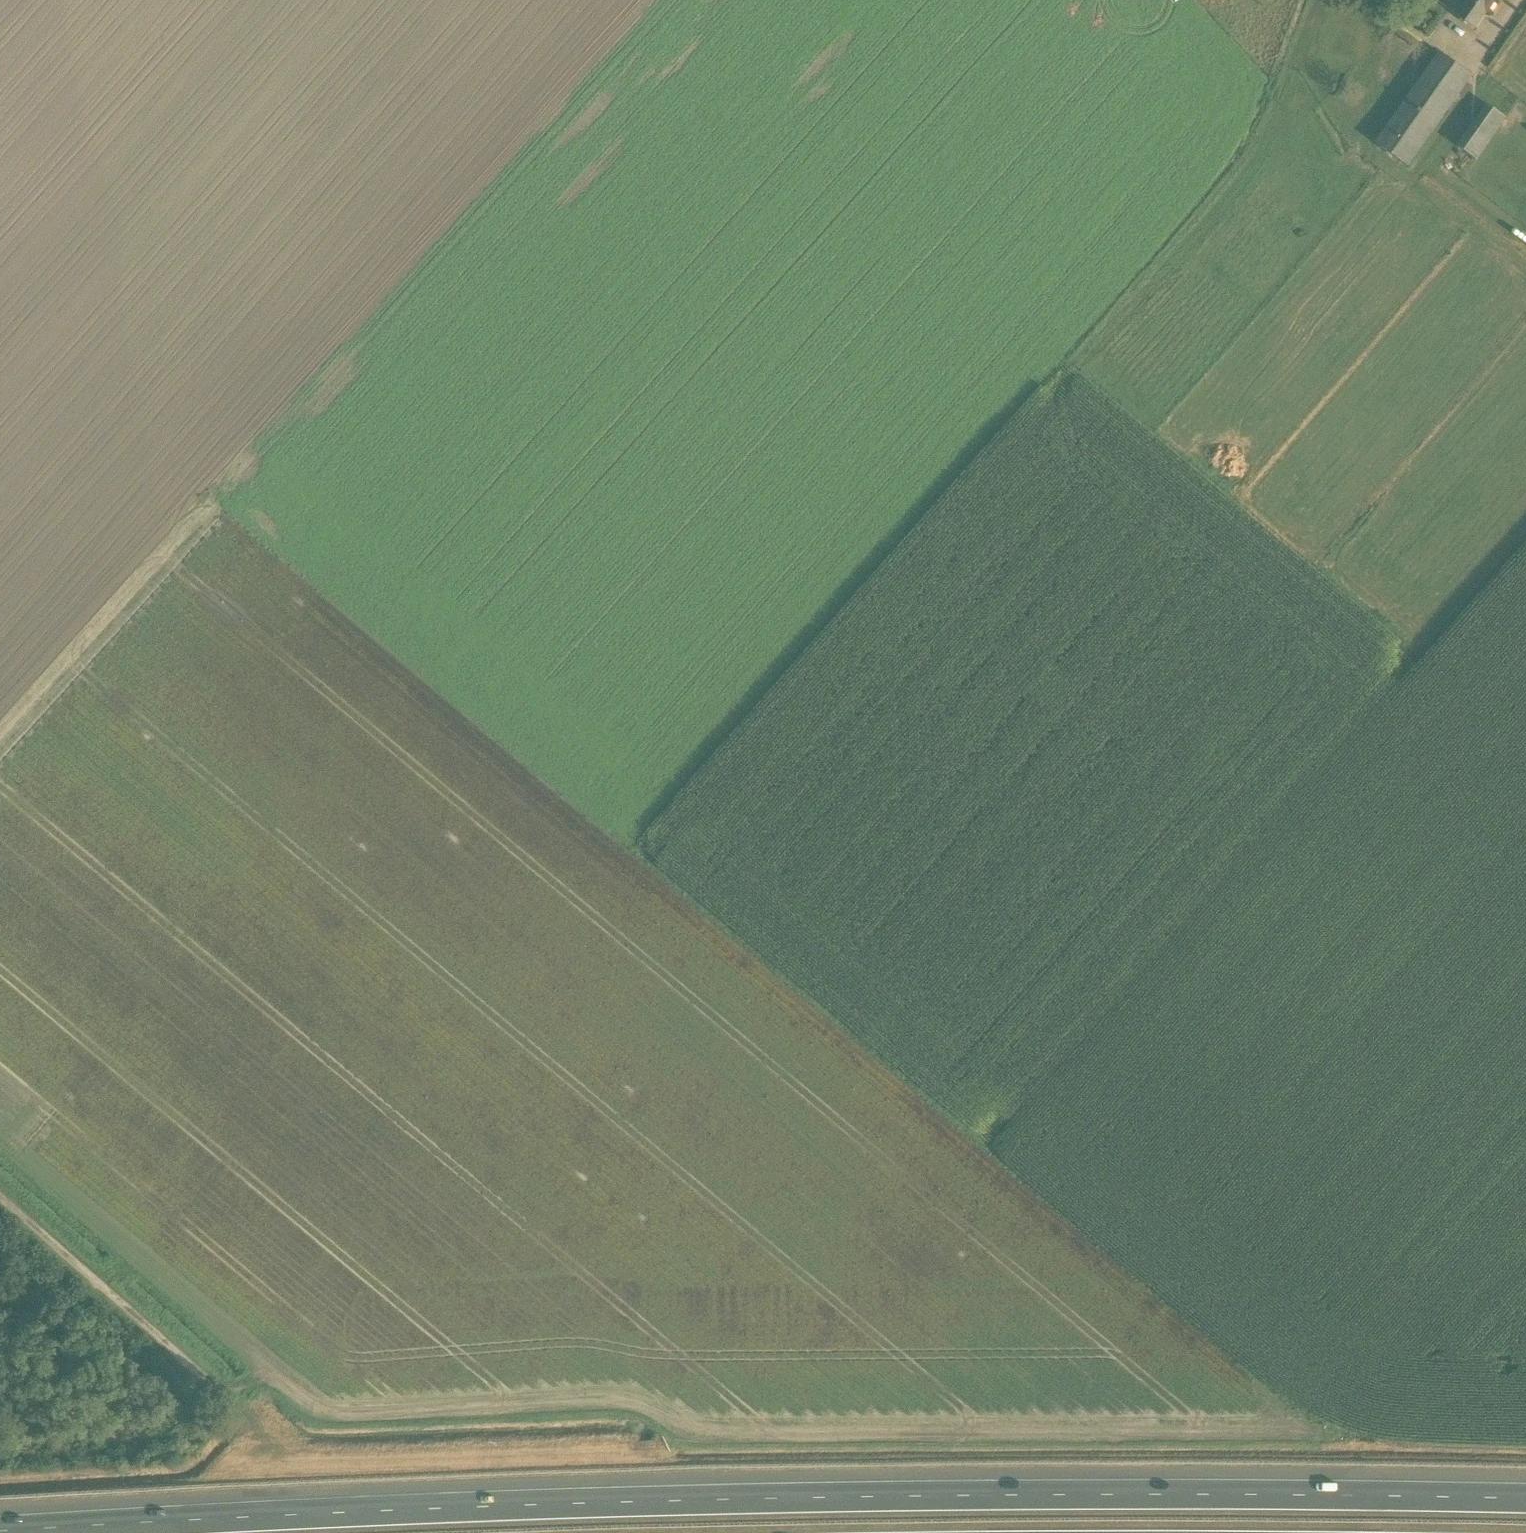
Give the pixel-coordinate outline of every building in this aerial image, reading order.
[(1487,13),(1496,0),(1468,0),(1457,16),(1475,29),(1487,12),(1487,13)] [(1466,83),(1472,75),(1440,53),(1376,145),(1407,166),(1458,93),(1464,97),(1471,86),(1466,83)] [(1477,160),(1507,118),(1487,104),(1457,146),(1477,160)]
